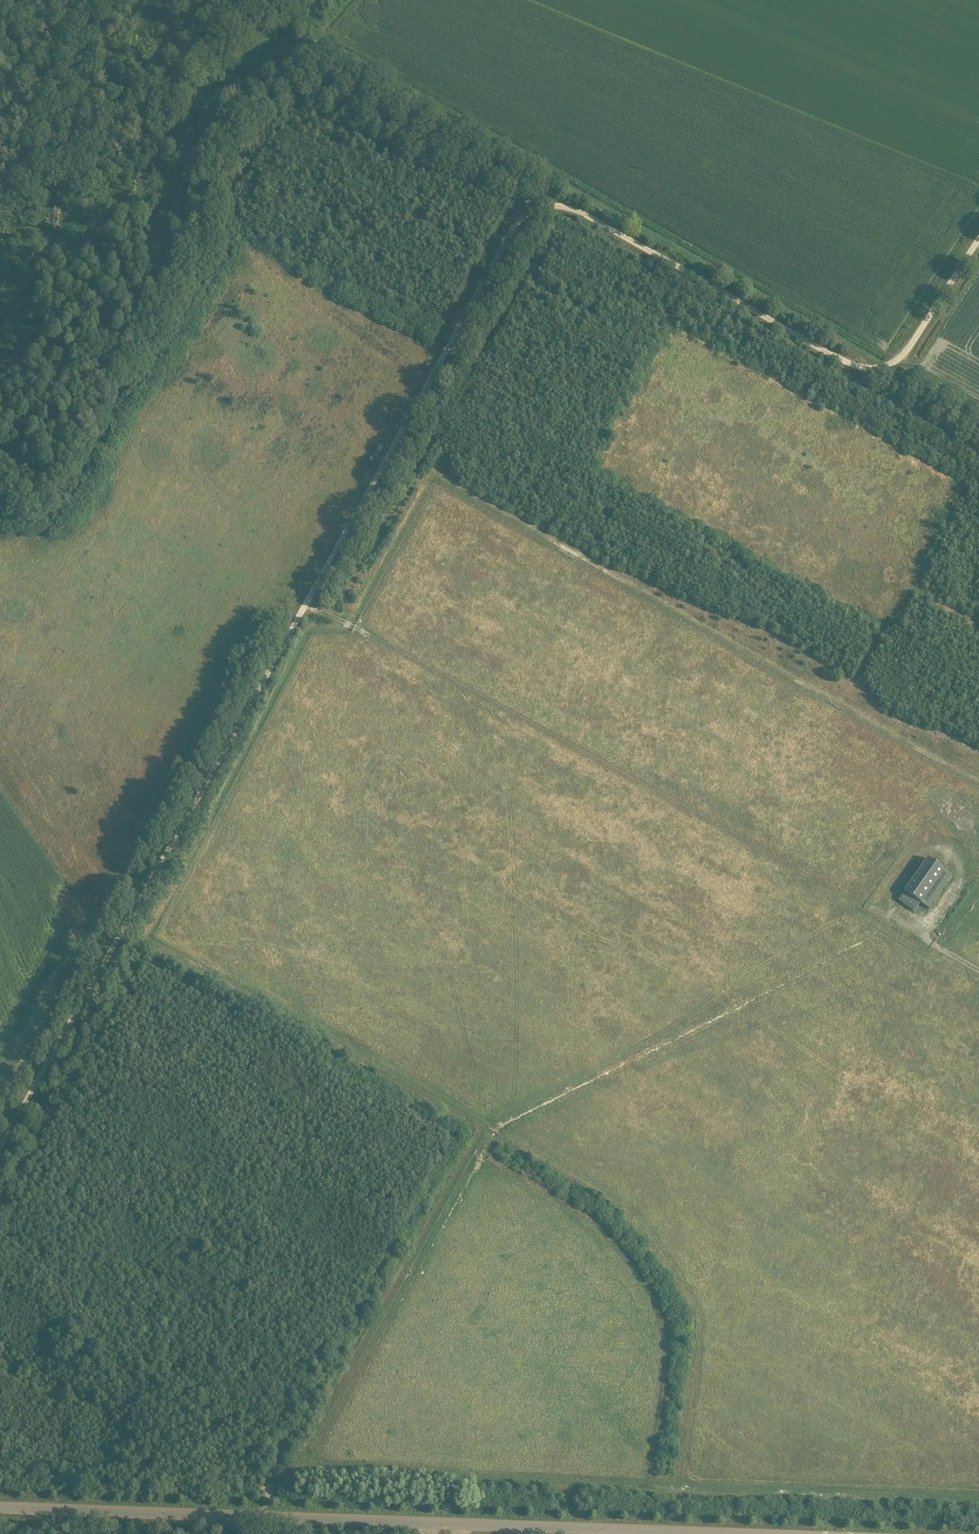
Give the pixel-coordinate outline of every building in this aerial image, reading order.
[(913,911),(943,870),(927,859),(898,900),(913,911)]
